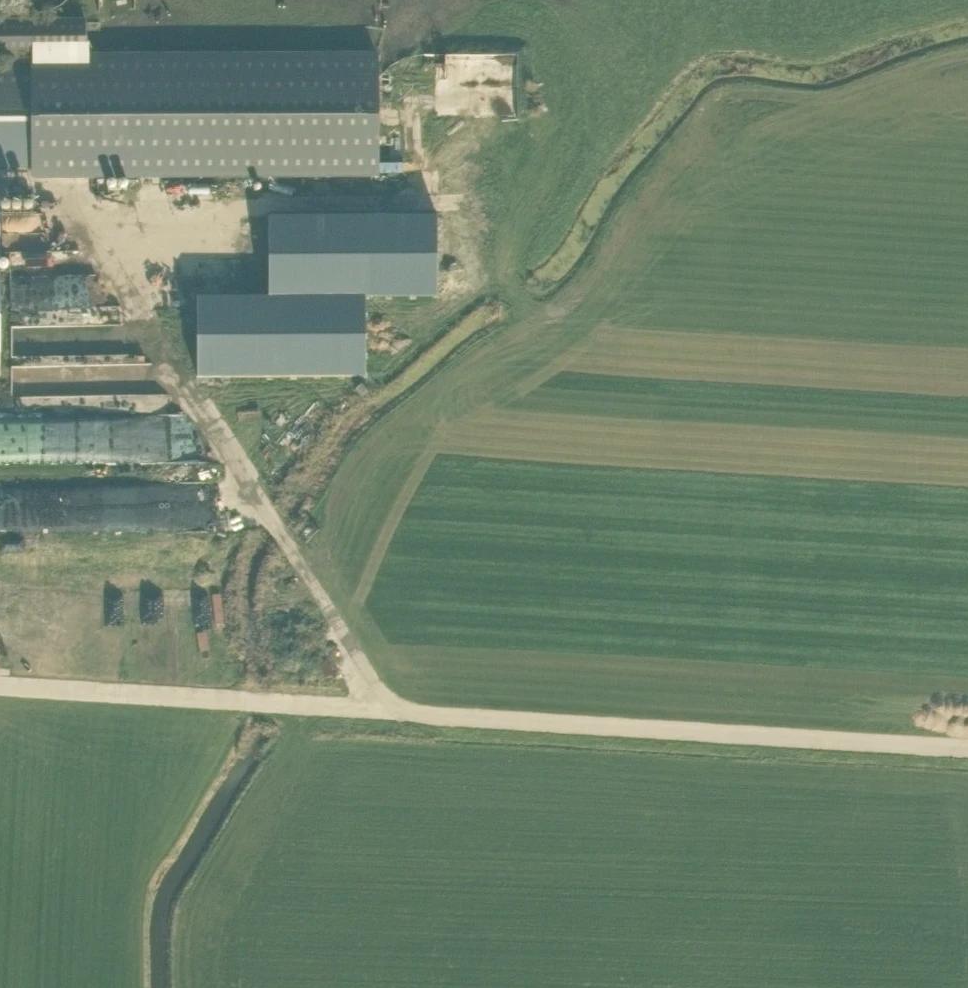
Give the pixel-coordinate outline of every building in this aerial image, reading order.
[(38,14),(48,12),(58,8),(67,2),(68,0),(7,0),(9,2),(18,9),(27,13),(38,14)] [(373,52),(87,53),(86,21),(79,21),(0,21),(0,53),(32,53),(33,66),(0,66),(0,166),(34,166),(33,178),(379,177),(373,52)] [(269,296),(196,296),(197,377),(366,376),(366,297),(438,296),(438,215),(268,216),(269,296)] [(143,394),(142,410),(169,411),(170,395),(143,394)] [(167,633),(205,631),(204,604),(166,606),(167,633)]
